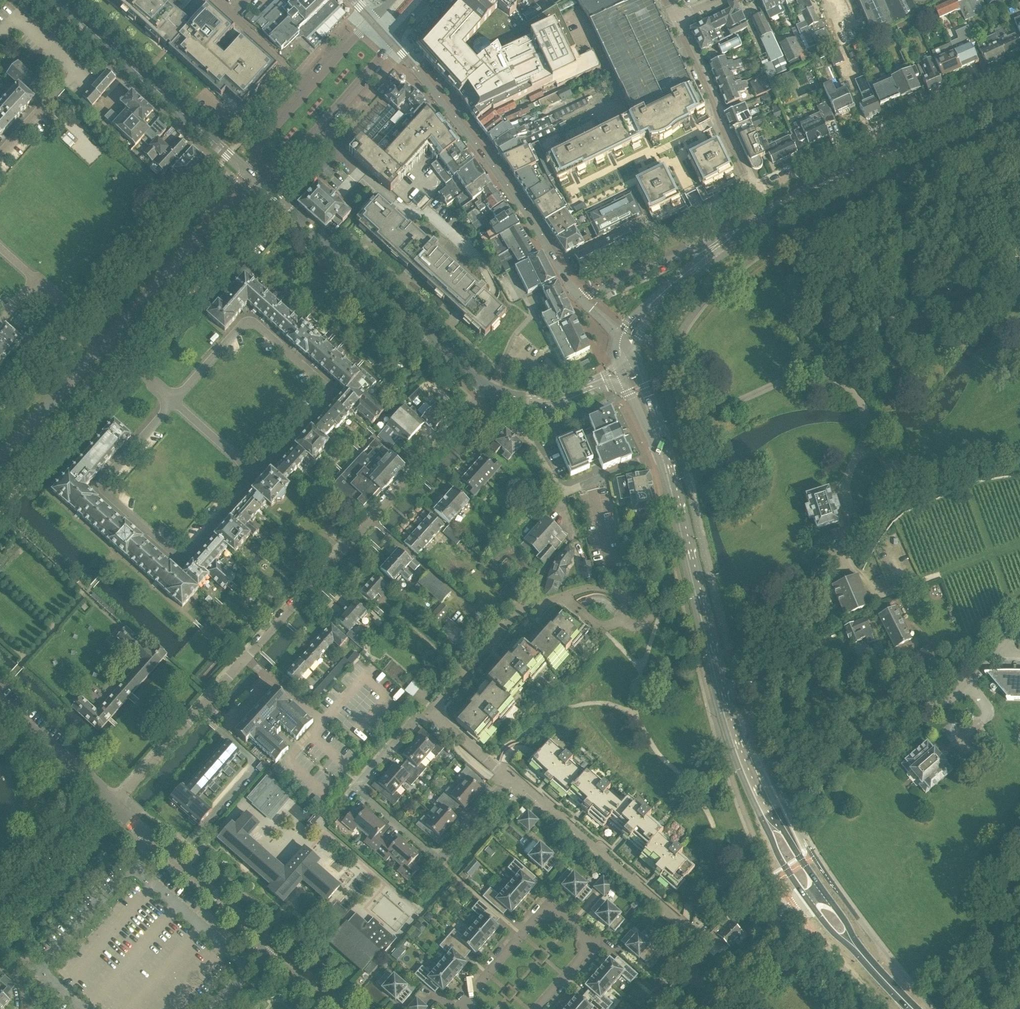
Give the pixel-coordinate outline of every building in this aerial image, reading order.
[(164,1),(163,0),(122,0),(118,5),(123,9),(122,11),(135,23),(137,22),(142,26),(164,1)] [(255,22),(263,31),(282,50),(287,45),(300,33),(301,35),(303,37),(304,37),(306,36),(307,35),(308,35),(309,34),(310,33),(311,33),(312,32),(313,31),(314,30),(315,29),(316,28),(317,27),(318,26),(319,25),(320,24),(320,23),(321,22),(322,21),(322,20),(323,19),(324,18),(324,17),(325,16),(325,14),(326,13),(326,12),(327,11),(327,10),(325,8),(323,6),(325,5),(330,0),(285,0),(284,1),(284,0),(282,1),(281,3),(279,5),(274,1),(261,15),(258,18),(255,22)] [(457,2),(456,1),(454,4),(454,5),(454,4),(451,5),(449,6),(447,8),(445,10),(444,12),(444,15),(445,16),(443,17),(440,17),(438,19),(436,20),(435,22),(434,25),(433,27),(434,28),(432,29),(429,30),(427,31),(425,33),(424,35),(423,37),(422,40),(425,42),(423,43),(425,44),(426,45),(423,48),(423,52),(426,56),(425,56),(424,57),(425,59),(426,58),(430,63),(429,64),(430,64),(431,64),(435,69),(436,71),(437,70),(441,75),(440,76),(441,77),(442,76),(446,81),(445,82),(447,83),(448,83),(452,88),(451,88),(459,97),(460,96),(463,101),(462,102),(467,110),(468,109),(472,114),(471,115),(477,123),(495,113),(496,115),(514,105),(514,104),(544,90),(544,91),(545,90),(545,91),(556,85),(558,89),(601,68),(593,51),(580,58),(557,8),(544,15),(543,15),(529,24),(509,0),(458,0),(457,2)] [(529,24),(543,15),(539,9),(532,0),(509,0),(529,24)] [(582,10),(590,22),(590,23),(591,23),(633,114),(634,115),(633,115),(634,116),(658,104),(664,101),(693,86),(694,86),(693,86),(652,0),(575,0),(582,10)] [(710,20),(721,42),(735,35),(747,29),(745,22),(735,0),(734,0),(728,3),(731,9),(710,20)] [(786,3),(784,0),(760,0),(770,20),(778,16),(779,18),(783,16),(782,14),(785,12),(782,5),(786,3)] [(786,3),(788,10),(791,14),(800,10),(795,0),(784,0),(786,3)] [(808,0),(795,0),(806,22),(799,25),(802,30),(801,31),(803,35),(801,36),(796,27),(806,50),(809,49),(816,45),(820,53),(833,47),(821,21),(818,22),(816,17),(810,4),(808,0)] [(839,7),(844,18),(866,8),(862,0),(854,0),(839,7)] [(906,5),(904,0),(885,0),(879,3),(884,14),(906,5)] [(951,0),(935,8),(939,18),(960,8),(956,0),(952,0),(951,0)] [(981,0),(956,0),(960,8),(965,21),(976,16),(986,12),(981,0)] [(164,1),(142,26),(147,31),(145,32),(159,45),(161,43),(166,48),(189,23),(183,18),(181,20),(177,16),(179,14),(173,9),(172,11),(168,8),(170,6),(164,1)] [(191,25),(168,50),(169,51),(182,63),(221,98),(221,97),(227,92),(227,91),(243,106),(257,90),(263,84),(273,72),(278,67),(244,36),(239,42),(232,50),(225,58),(221,54),(216,50),(234,29),(235,28),(222,16),(211,6),(209,5),(208,6),(191,25)] [(544,15),(549,11),(544,5),(539,9),(543,15),(544,15)] [(906,5),(884,14),(889,25),(911,16),(906,5)] [(849,29),(871,20),(866,8),(844,18),(849,29)] [(1008,16),(1005,9),(1000,11),(1002,18),(1008,16)] [(251,23),(257,16),(251,12),(246,18),(251,23)] [(761,39),(772,34),(763,14),(752,19),(761,39)] [(718,44),(721,42),(710,20),(690,30),(702,52),(718,44),(719,47),(719,46),(718,44)] [(871,20),(849,29),(854,41),(876,31),(871,20)] [(795,25),(790,28),(795,38),(781,44),(789,63),(792,68),(811,60),(806,50),(796,26),(795,25)] [(977,62),(970,45),(974,43),(974,41),(971,33),(968,26),(955,32),(959,39),(950,43),(952,47),(961,69),(974,63),(975,64),(978,62),(978,61),(977,62)] [(995,34),(998,41),(999,42),(1005,56),(1019,49),(1019,44),(1015,32),(1007,36),(1008,38),(1006,39),(1002,29),(994,32),(995,34)] [(771,63),(783,57),(772,34),(761,39),(771,62),(771,63)] [(999,42),(998,41),(995,34),(976,42),(986,65),(1005,56),(999,42)] [(719,46),(719,47),(723,55),(741,45),(735,35),(721,42),(718,44),(719,46)] [(855,50),(863,47),(861,41),(853,44),(855,50)] [(952,73),(961,69),(954,52),(950,43),(949,43),(949,44),(931,52),(935,60),(942,76),(951,71),(952,73)] [(895,88),(899,97),(919,89),(914,78),(918,76),(914,68),(914,67),(915,67),(907,49),(900,52),(906,66),(889,74),(890,76),(893,84),(895,88)] [(827,56),(831,66),(843,61),(839,51),(827,56)] [(709,64),(713,74),(718,72),(738,64),(742,62),(741,59),(733,62),(732,61),(727,63),(725,57),(709,64)] [(777,75),(789,70),(783,57),(771,63),(776,74),(777,75)] [(943,85),(937,72),(932,58),(921,63),(926,75),(927,74),(928,76),(922,78),(928,91),(943,85)] [(713,74),(717,84),(718,84),(734,78),(731,73),(737,71),(736,69),(740,67),(743,66),(742,62),(738,64),(718,72),(713,74)] [(776,74),(771,63),(771,62),(763,66),(767,76),(768,78),(776,74)] [(19,85),(27,93),(38,81),(18,63),(7,75),(19,85)] [(914,68),(918,76),(919,78),(924,75),(919,65),(915,67),(914,67),(914,68)] [(92,106),(115,79),(116,79),(108,71),(83,98),(92,106)] [(608,80),(604,71),(599,74),(603,82),(608,80)] [(779,91),(790,86),(790,84),(795,82),(791,72),(774,79),(779,91)] [(772,90),(768,78),(767,76),(750,83),(756,97),(772,90)] [(870,87),(871,89),(873,89),(880,106),(887,103),(888,107),(890,106),(891,108),(892,108),(891,106),(893,105),(894,107),(894,105),(895,104),(893,100),(899,97),(895,88),(893,84),(890,76),(877,82),(877,81),(869,85),(870,87)] [(773,89),(777,87),(774,77),(769,79),(773,89)] [(722,95),(747,85),(745,81),(741,83),(741,81),(736,83),(734,78),(718,84),(717,84),(718,86),(722,95)] [(844,83),(841,85),(843,89),(836,92),(831,82),(823,85),(828,96),(835,113),(853,106),(845,88),(846,88),(844,83)] [(429,108),(430,108),(423,102),(424,101),(414,92),(413,92),(404,85),(403,84),(402,84),(401,84),(400,85),(398,87),(393,91),(394,91),(386,100),(399,112),(413,125),(429,108)] [(14,123),(35,99),(33,98),(27,93),(19,85),(0,106),(0,111),(14,123)] [(747,85),(722,95),(726,106),(742,99),(740,94),(745,92),(744,90),(748,88),(747,85)] [(694,86),(546,157),(575,216),(636,186),(649,211),(655,224),(691,206),(685,193),(691,190),(697,187),(703,200),(716,194),(714,191),(737,180),(732,170),(718,142),(711,127),(704,131),(702,127),(700,122),(709,118),(705,108),(694,86)] [(529,106),(531,110),(540,106),(542,110),(562,101),(572,96),(568,88),(538,101),(529,106)] [(866,101),(859,104),(866,119),(867,119),(869,120),(872,119),(873,116),(881,112),(871,89),(862,92),(866,101)] [(531,102),(544,96),(542,91),(529,98),(531,102)] [(109,111),(104,117),(118,130),(128,139),(136,146),(142,139),(159,120),(152,113),(153,112),(132,93),(132,94),(131,94),(129,93),(128,92),(120,100),(119,102),(122,104),(127,109),(119,118),(116,116),(116,115),(110,110),(109,111)] [(762,97),(765,104),(772,101),(768,94),(762,97)] [(588,104),(586,99),(554,114),(556,120),(588,104)] [(726,118),(727,120),(747,112),(748,112),(745,104),(738,107),(724,112),(726,118)] [(504,116),(517,110),(514,105),(496,115),(495,113),(477,123),(483,130),(500,121),(501,122),(506,119),(504,116)] [(528,105),(504,116),(508,123),(531,112),(528,105)] [(396,181),(429,144),(440,159),(460,144),(460,143),(452,133),(448,128),(435,115),(429,108),(413,125),(399,112),(399,113),(397,115),(397,114),(396,115),(397,116),(395,117),(394,117),(394,118),(392,120),(391,120),(392,121),(390,123),(389,122),(389,123),(389,124),(387,126),(387,125),(386,126),(387,126),(385,128),(384,128),(384,129),(383,131),(382,130),(382,131),(382,132),(380,134),(380,133),(379,134),(380,134),(378,136),(377,136),(377,137),(375,139),(374,139),(375,140),(373,142),(373,141),(372,142),(371,144),(370,144),(369,145),(368,144),(368,145),(363,140),(363,139),(362,138),(360,140),(362,141),(357,146),(355,145),(354,146),(355,147),(354,148),(355,148),(353,150),(352,150),(352,151),(350,153),(350,152),(349,153),(350,154),(350,153),(352,155),(353,156),(355,157),(355,158),(355,159),(372,174),(372,175),(380,183),(381,182),(391,192),(399,183),(396,181)] [(774,118),(782,114),(780,109),(772,112),(774,118)] [(14,123),(0,111),(0,138),(14,123)] [(729,125),(730,128),(732,128),(744,123),(746,122),(750,120),(752,120),(748,112),(747,112),(727,120),(729,125)] [(539,121),(536,113),(519,120),(519,119),(506,126),(504,127),(503,125),(488,137),(493,145),(509,134),(513,132),(539,121)] [(806,139),(808,144),(829,135),(819,113),(811,117),(812,120),(807,122),(806,119),(794,125),(797,130),(794,132),(799,143),(806,139)] [(494,145),(498,151),(514,142),(531,133),(538,130),(551,124),(548,117),(539,121),(513,132),(509,134),(493,145),(494,145)] [(539,143),(546,157),(579,142),(584,139),(600,132),(593,118),(591,119),(590,117),(562,131),(555,135),(547,139),(539,143)] [(759,117),(752,120),(750,120),(753,128),(762,124),(759,117)] [(504,123),(507,122),(506,119),(501,122),(500,121),(483,130),(488,137),(503,125),(504,127),(506,126),(504,123)] [(159,120),(142,139),(144,141),(143,142),(149,146),(154,141),(157,137),(160,137),(161,136),(166,130),(165,128),(166,127),(166,126),(160,120),(159,120)] [(758,139),(753,128),(750,120),(746,122),(744,123),(732,128),(730,128),(731,129),(732,128),(734,129),(751,167),(753,169),(756,171),(759,170),(761,168),(762,165),(762,162),(760,158),(764,155),(764,156),(765,156),(765,155),(758,139)] [(514,142),(498,151),(503,159),(523,150),(539,143),(547,139),(555,135),(551,126),(519,141),(515,143),(514,142)] [(769,145),(767,141),(766,142),(765,140),(764,141),(762,137),(758,139),(765,155),(768,154),(772,163),(797,151),(792,141),(789,135),(773,143),(769,145)] [(168,168),(171,166),(178,158),(188,148),(177,138),(168,148),(155,163),(151,168),(157,174),(158,172),(162,175),(168,168)] [(145,154),(155,163),(168,148),(158,139),(145,154)] [(503,159),(514,175),(532,168),(540,165),(548,161),(546,157),(539,143),(523,150),(503,159)] [(447,169),(468,153),(460,144),(440,159),(431,165),(439,175),(443,172),(447,169)] [(182,161),(178,158),(171,166),(174,169),(172,171),(172,174),(175,177),(178,177),(179,175),(188,183),(208,162),(193,148),(182,161)] [(471,165),(475,163),(468,153),(447,169),(443,172),(439,175),(446,184),(446,185),(452,180),(457,176),(471,165)] [(516,179),(527,195),(539,188),(551,181),(556,179),(555,177),(548,161),(540,165),(532,168),(514,175),(516,179)] [(482,179),(485,177),(475,163),(471,165),(457,176),(452,180),(446,185),(447,186),(438,193),(439,194),(439,193),(448,205),(456,199),(466,191),(482,179)] [(456,199),(461,210),(462,209),(473,201),(473,202),(480,196),(481,195),(482,194),(483,193),(482,192),(491,185),(485,177),(482,179),(466,191),(456,199)] [(531,201),(534,206),(553,194),(556,192),(554,189),(555,188),(552,183),(551,181),(539,188),(527,195),(531,201)] [(331,195),(319,185),(318,184),(317,185),(318,185),(300,205),(300,204),(299,205),(300,206),(307,212),(317,221),(326,229),(333,221),(339,227),(343,223),(351,214),(345,208),(338,202),(339,202),(331,195)] [(478,209),(498,194),(491,185),(482,192),(483,193),(482,194),(481,195),(480,196),(473,202),(473,201),(462,209),(466,215),(464,217),(465,219),(466,218),(475,212),(478,209)] [(545,221),(565,209),(555,193),(558,192),(555,188),(554,189),(556,192),(553,194),(534,206),(544,220),(545,221)] [(591,224),(598,237),(598,238),(630,222),(629,219),(628,219),(627,216),(634,212),(637,219),(643,216),(632,192),(587,214),(591,224)] [(491,212),(504,203),(498,194),(478,209),(475,212),(466,218),(465,219),(470,228),(471,227),(476,223),(490,212),(491,212)] [(392,255),(415,229),(397,213),(398,213),(393,208),(392,209),(378,196),(371,205),(369,203),(368,204),(361,212),(362,214),(355,221),(359,225),(392,255)] [(490,224),(510,211),(504,203),(491,212),(490,212),(476,223),(471,227),(470,228),(472,231),(474,235),(475,234),(480,231),(489,225),(490,224)] [(545,222),(556,239),(573,229),(574,229),(591,224),(587,214),(585,211),(575,216),(570,207),(545,222)] [(501,226),(514,217),(510,211),(490,224),(489,225),(480,231),(475,234),(474,235),(477,241),(478,240),(487,235),(494,230),(498,228),(499,227),(501,226)] [(628,219),(629,219),(630,222),(637,219),(634,212),(627,216),(628,219)] [(505,234),(520,225),(514,217),(501,226),(499,227),(498,228),(494,230),(487,235),(478,240),(477,241),(480,248),(481,247),(491,242),(491,241),(505,234)] [(529,260),(538,256),(520,225),(505,234),(491,241),(491,242),(506,273),(507,272),(515,268),(518,266),(529,261),(529,260)] [(415,229),(392,255),(407,269),(409,267),(428,285),(427,287),(435,294),(458,269),(437,249),(439,247),(438,247),(434,243),(432,245),(415,229)] [(556,239),(565,253),(567,252),(591,241),(589,236),(581,240),(573,229),(556,239)] [(582,270),(619,253),(616,248),(634,239),(630,230),(575,256),(582,270)] [(518,266),(515,268),(529,294),(538,290),(538,289),(542,287),(542,288),(556,281),(542,253),(538,256),(529,260),(529,261),(518,266)] [(458,269),(435,294),(443,302),(445,300),(464,318),(463,320),(480,335),(484,338),(491,330),(492,332),(500,323),(499,321),(506,313),(492,299),(484,293),(486,291),(482,286),(480,289),(458,269)] [(260,288),(245,274),(220,303),(225,308),(226,308),(236,317),(248,303),(260,288)] [(548,329),(574,316),(557,282),(543,290),(549,303),(545,305),(549,313),(542,316),(548,329)] [(263,316),(276,302),(260,288),(248,303),(263,316)] [(268,320),(273,325),(286,311),(276,302),(263,316),(268,320)] [(225,308),(220,303),(219,303),(208,315),(225,330),(236,318),(236,317),(226,308),(225,308)] [(281,332),(289,338),(301,324),(286,311),(273,325),(281,332)] [(590,349),(574,317),(574,316),(548,329),(549,330),(565,362),(576,356),(590,349)] [(306,356),(307,356),(321,340),(302,324),(301,324),(289,338),(288,340),(306,356)] [(12,353),(23,341),(6,326),(0,332),(0,366),(12,353)] [(311,359),(317,364),(330,349),(321,340),(307,356),(311,359)] [(317,364),(327,373),(340,357),(343,354),(340,351),(337,355),(330,349),(317,364)] [(327,373),(347,390),(378,417),(385,409),(367,393),(376,383),(364,372),(365,371),(363,370),(359,374),(340,357),(327,373)] [(411,403),(423,392),(418,386),(406,398),(411,403)] [(335,403),(336,403),(349,415),(351,417),(354,414),(355,416),(358,412),(372,424),(378,417),(347,390),(335,403)] [(449,414),(433,400),(421,414),(413,407),(410,410),(426,423),(434,431),(449,414)] [(323,417),(313,429),(324,438),(334,427),(337,429),(349,415),(336,403),(323,417)] [(426,423),(410,410),(405,406),(387,426),(378,436),(383,440),(391,448),(400,438),(407,444),(426,423)] [(575,433),(556,441),(571,476),(590,468),(588,463),(593,461),(592,459),(598,456),(603,469),(621,462),(631,458),(610,409),(600,413),(601,415),(589,420),(595,433),(583,438),(582,435),(577,438),(575,433)] [(131,436),(115,421),(54,490),(70,505),(71,504),(110,539),(109,540),(128,557),(128,556),(167,591),(167,592),(183,607),(199,589),(183,575),(171,564),(144,540),(145,539),(135,531),(126,523),(125,524),(98,499),(86,488),(96,476),(96,475),(120,448),(120,449),(131,436)] [(296,446),(297,447),(312,460),(313,460),(316,462),(321,457),(318,454),(328,442),(324,438),(313,429),(312,427),(296,446)] [(508,461),(523,445),(506,430),(489,448),(496,454),(501,447),(506,452),(503,456),(508,461)] [(371,504),(392,480),(405,466),(376,439),(351,466),(332,487),(360,512),(369,502),(371,504)] [(288,457),(278,467),(289,477),(303,462),(311,469),(316,463),(312,460),(297,447),(288,457)] [(472,469),(487,482),(501,466),(494,459),(491,463),(483,457),(472,469)] [(250,499),(251,499),(262,508),(267,503),(271,507),(276,502),(282,502),(285,498),(285,492),(284,492),(289,486),(285,483),(289,477),(278,467),(274,471),(273,472),(271,470),(253,491),(255,493),(250,499)] [(474,497),(487,482),(472,469),(462,481),(470,487),(467,490),(474,497)] [(657,507),(650,472),(627,476),(627,477),(617,479),(621,499),(631,498),(633,512),(657,507)] [(450,524),(470,503),(455,489),(435,511),(450,524)] [(832,499),(828,489),(806,496),(810,506),(805,508),(809,519),(813,518),(817,528),(839,522),(835,511),(839,509),(835,498),(832,499)] [(250,522),(262,508),(251,499),(232,520),(251,536),(253,538),(258,533),(248,524),(250,522)] [(431,514),(405,544),(418,556),(444,526),(431,514)] [(540,554),(537,558),(544,565),(568,535),(560,533),(561,532),(546,518),(526,541),(540,554)] [(215,537),(216,538),(228,548),(235,554),(251,536),(232,520),(231,519),(215,537)] [(259,531),(250,522),(248,524),(258,533),(259,531)] [(464,538),(449,525),(443,533),(457,546),(464,538)] [(216,538),(204,551),(216,561),(217,560),(221,556),(228,548),(216,538)] [(525,541),(521,545),(527,550),(531,546),(525,541)] [(564,576),(567,568),(565,567),(571,560),(571,559),(574,556),(574,550),(569,546),(554,564),(546,589),(546,594),(556,592),(560,582),(562,582),(564,576)] [(402,553),(399,550),(381,570),(394,582),(401,575),(409,583),(413,578),(405,570),(409,566),(415,572),(421,566),(404,551),(402,553)] [(194,563),(193,563),(208,577),(210,576),(225,590),(228,586),(233,581),(236,577),(217,560),(216,561),(204,551),(194,563)] [(191,566),(183,575),(199,589),(200,588),(199,588),(208,577),(193,563),(192,562),(189,565),(191,566)] [(585,579),(592,578),(593,577),(590,563),(581,565),(585,579)] [(442,605),(443,604),(451,594),(428,574),(419,584),(417,583),(416,582),(414,585),(432,601),(435,598),(442,605)] [(846,615),(871,604),(858,575),(833,586),(846,615)] [(381,598),(386,592),(383,589),(386,586),(376,576),(362,592),(372,601),(378,595),(381,598)] [(359,622),(360,620),(362,621),(368,614),(367,613),(367,612),(354,600),(337,619),(350,631),(351,630),(357,624),(358,625),(360,623),(359,622)] [(443,604),(442,605),(428,620),(436,627),(441,631),(451,620),(446,616),(451,611),(443,604)] [(381,616),(384,613),(377,607),(374,611),(381,616)] [(895,647),(911,639),(895,608),(879,616),(895,647)] [(529,648),(551,666),(564,651),(565,652),(568,648),(569,648),(571,646),(573,647),(588,630),(565,610),(551,626),(549,625),(529,648)] [(486,633),(493,623),(486,618),(479,627),(486,633)] [(870,627),(869,627),(866,619),(845,628),(847,634),(849,639),(849,638),(852,644),(861,641),(860,640),(865,638),(867,644),(874,641),(872,635),(873,634),(870,627)] [(465,654),(475,642),(451,620),(441,631),(465,654)] [(800,630),(807,627),(805,620),(797,623),(800,630)] [(347,639),(332,625),(313,646),(322,654),(334,642),(339,647),(347,639)] [(152,649),(126,626),(117,637),(143,660),(98,711),(81,697),(72,707),(99,731),(108,720),(110,718),(128,698),(132,693),(163,658),(166,655),(168,653),(157,644),(152,649)] [(347,635),(361,648),(365,643),(351,630),(350,631),(347,635)] [(551,666),(529,648),(523,642),(508,658),(507,657),(487,680),(492,684),(514,703),(515,703),(511,700),(511,699),(509,698),(522,683),(523,683),(529,677),(530,678),(544,662),(546,664),(546,663),(550,667),(551,666)] [(877,654),(884,651),(880,642),(873,645),(877,654)] [(960,647),(953,643),(948,652),(955,656),(960,647)] [(309,669),(322,654),(313,646),(300,660),(309,669)] [(930,646),(919,651),(925,663),(936,657),(930,646)] [(340,671),(349,662),(345,658),(336,667),(340,671)] [(301,677),(309,669),(300,660),(288,674),(297,682),(299,680),(300,681),(302,678),(301,677)] [(327,685),(340,671),(336,667),(323,681),(327,685)] [(1007,672),(986,673),(986,675),(988,674),(1008,699),(1007,699),(1007,700),(1019,700),(1019,673),(1007,672)] [(314,699),(327,685),(323,681),(310,695),(314,699)] [(500,720),(514,703),(492,684),(478,699),(476,698),(456,721),(478,740),(492,724),(493,725),(498,719),(500,720)] [(300,711),(283,695),(277,689),(261,706),(258,704),(249,715),(251,717),(236,734),(246,743),(250,738),(276,762),(276,763),(288,750),(272,734),(275,731),(278,734),(281,731),(278,728),(280,725),(297,740),(313,722),(301,711),(301,710),(300,711)] [(412,746),(426,758),(431,752),(436,757),(444,748),(432,737),(427,742),(419,734),(413,741),(415,743),(412,746)] [(243,761),(246,757),(226,740),(185,787),(183,785),(170,800),(172,802),(170,804),(177,810),(179,808),(189,817),(188,820),(194,826),(196,824),(199,826),(212,810),(199,799),(208,788),(215,793),(220,787),(213,782),(222,771),(229,777),(234,771),(228,766),(237,755),(243,761)] [(567,795),(584,774),(570,762),(572,759),(566,753),(565,754),(550,741),(537,755),(531,763),(546,776),(544,778),(551,785),(553,783),(567,795)] [(937,754),(927,743),(927,742),(905,761),(912,769),(910,770),(921,784),(923,782),(930,790),(951,771),(942,760),(947,755),(942,749),(937,754)] [(421,763),(426,758),(412,746),(409,748),(407,747),(402,754),(410,761),(406,766),(419,777),(427,768),(421,763)] [(419,777),(406,766),(403,770),(394,763),(388,769),(390,771),(387,774),(401,787),(406,781),(412,786),(419,777)] [(459,787),(474,799),(476,796),(478,798),(484,791),(475,784),(479,779),(467,768),(459,777),(464,781),(459,787)] [(605,825),(623,804),(609,792),(611,789),(604,782),(603,783),(588,770),(584,774),(567,795),(565,797),(566,798),(569,795),(571,794),(585,806),(582,809),(589,815),(591,813),(605,825)] [(401,787),(387,774),(384,777),(383,775),(377,782),(385,790),(381,795),(382,795),(380,798),(384,802),(387,799),(394,806),(402,797),(397,792),(401,787)] [(271,821),(292,797),(273,780),(273,781),(267,776),(247,799),(253,804),(252,805),(271,821)] [(471,802),(474,799),(459,787),(454,792),(449,788),(441,796),(454,808),(458,803),(467,811),(473,804),(471,802)] [(450,812),(454,808),(441,796),(434,805),(439,810),(434,815),(449,828),(451,825),(453,827),(459,820),(450,812)] [(644,853),(661,834),(664,831),(649,818),(652,815),(645,809),(644,810),(629,797),(623,804),(605,825),(603,827),(604,828),(609,822),(610,822),(611,820),(625,833),(623,835),(629,841),(631,839),(645,851),(644,853)] [(342,815),(346,819),(344,821),(342,823),(352,831),(353,833),(358,828),(363,833),(376,818),(373,816),(374,814),(367,808),(365,810),(361,815),(359,813),(358,815),(353,811),(349,807),(342,815)] [(528,811),(518,821),(529,831),(538,820),(528,811)] [(247,837),(259,824),(248,814),(233,831),(229,828),(219,839),(272,886),(269,890),(283,902),(303,880),(328,901),(340,887),(316,865),(320,861),(305,848),(286,871),(247,837)] [(446,831),(449,828),(434,815),(430,821),(424,816),(416,825),(429,836),(433,832),(442,839),(448,833),(446,831)] [(376,852),(386,840),(381,836),(383,834),(381,832),(387,825),(380,819),(379,821),(376,818),(363,833),(369,837),(364,842),(376,852)] [(661,834),(644,853),(640,858),(641,859),(642,857),(656,869),(654,872),(661,878),(662,876),(677,889),(683,882),(695,867),(681,855),(683,852),(676,846),(675,847),(661,834)] [(396,862),(409,847),(406,845),(407,843),(401,837),(394,844),(392,842),(391,844),(386,840),(376,852),(387,862),(391,857),(396,862)] [(554,856),(540,844),(539,845),(534,841),(524,852),(529,856),(528,858),(542,870),(543,868),(548,873),(558,862),(553,857),(554,856)] [(409,847),(396,862),(402,866),(398,871),(409,881),(419,869),(415,865),(416,863),(414,861),(420,854),(413,848),(412,850),(409,847)] [(508,886),(523,899),(536,886),(532,882),(536,878),(516,860),(508,868),(517,876),(508,886)] [(480,865),(475,861),(471,866),(476,869),(480,865)] [(588,885),(574,873),(573,875),(568,870),(558,881),(563,886),(562,887),(576,899),(577,898),(582,902),(592,891),(587,887),(588,885)] [(599,892),(608,882),(603,877),(594,887),(599,892)] [(608,882),(599,892),(605,897),(614,886),(608,882)] [(448,891),(452,894),(456,890),(452,886),(448,891)] [(511,913),(523,899),(508,886),(500,896),(491,888),(483,897),(503,915),(508,910),(511,913)] [(407,893),(413,898),(418,893),(413,890),(410,890),(407,893)] [(447,891),(440,898),(445,903),(452,896),(447,891)] [(621,914),(608,902),(606,904),(601,899),(591,910),(597,915),(596,916),(609,928),(610,927),(616,932),(625,920),(620,916),(621,914)] [(473,928),(488,941),(500,927),(496,923),(500,919),(480,901),(472,910),(481,918),(473,928)] [(431,915),(429,912),(424,918),(429,922),(432,918),(431,915)] [(368,924),(356,913),(347,924),(347,923),(330,943),(363,971),(379,953),(382,956),(397,939),(393,935),(393,936),(380,925),(380,924),(374,918),(368,924)] [(731,923),(726,918),(708,937),(714,943),(714,944),(720,950),(726,943),(729,946),(742,933),(731,922),(731,923)] [(420,923),(416,928),(421,933),(426,928),(420,923)] [(475,955),(488,941),(473,928),(464,938),(455,930),(447,938),(468,956),(472,951),(475,955)] [(651,946),(638,934),(636,935),(631,930),(621,942),(627,946),(626,948),(639,959),(640,958),(644,962),(649,961),(654,955),(654,950),(650,947),(651,946)] [(464,960),(468,956),(447,938),(440,946),(449,954),(440,964),(455,977),(467,964),(464,960)] [(392,955),(398,959),(406,950),(400,945),(392,955)] [(598,972),(613,986),(622,976),(631,984),(638,975),(618,957),(614,962),(610,959),(598,972)] [(443,991),(455,977),(440,964),(432,974),(423,966),(415,975),(435,993),(440,988),(443,991)] [(408,987),(394,975),(393,976),(388,972),(378,983),(383,988),(382,989),(396,1001),(397,999),(402,1004),(412,993),(407,988),(408,987)] [(613,986),(598,972),(586,986),(590,990),(586,994),(603,1008),(609,1008),(613,1004),(604,996),(613,986)] [(10,1000),(8,999),(11,996),(8,994),(16,986),(5,976),(0,981),(7,988),(2,994),(0,992),(0,1008),(3,1008),(10,1000)] [(667,985),(662,980),(658,985),(664,990),(667,985)] [(586,994),(582,999),(578,995),(566,1008),(603,1008),(586,994)] [(417,998),(408,1008),(426,1008),(428,1007),(417,998)]
